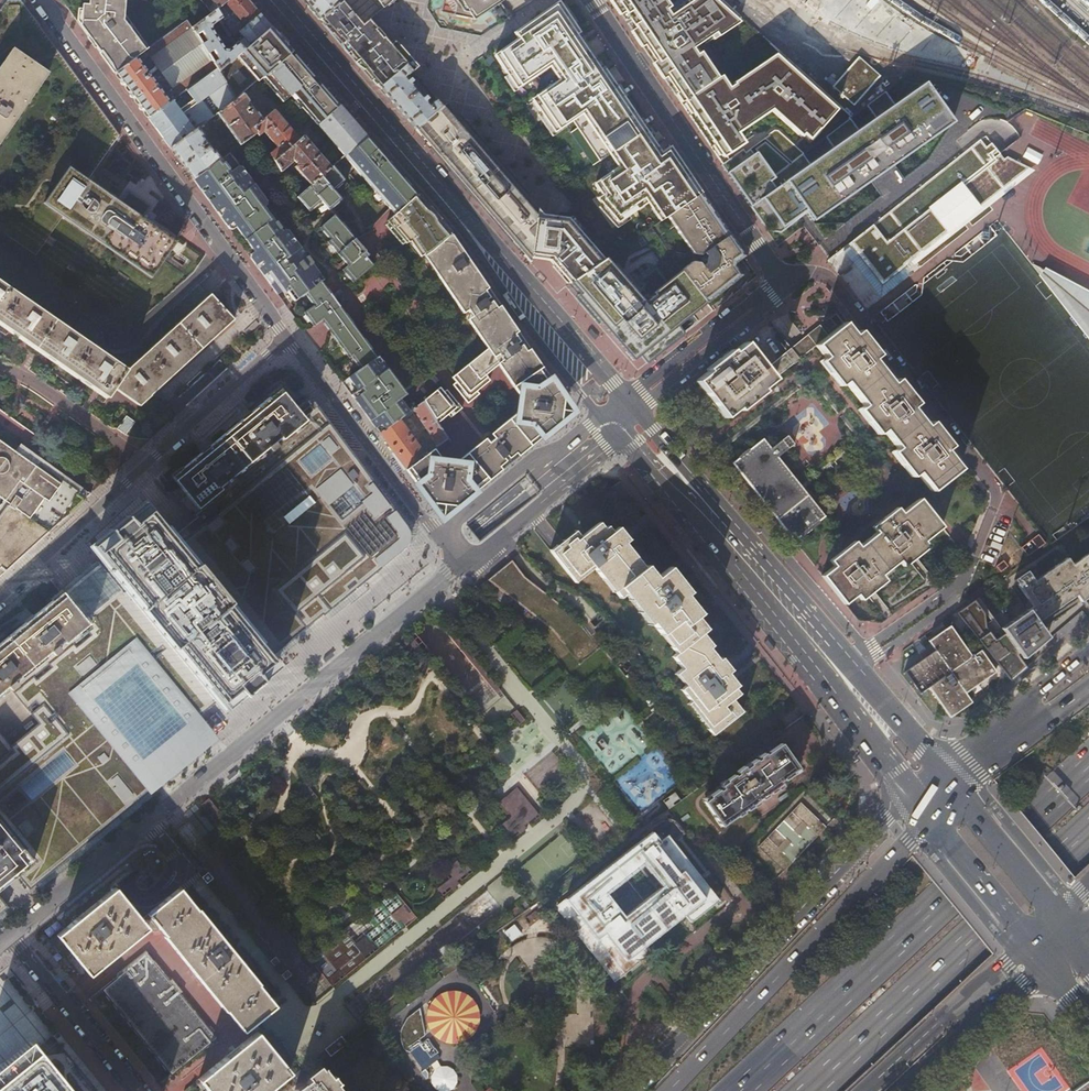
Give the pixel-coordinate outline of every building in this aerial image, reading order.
[(20,0),(7,0),(0,11),(0,230),(35,254),(63,215),(151,275),(175,241),(87,180),(120,134),(20,0)] [(94,45),(124,23),(123,21),(123,0),(61,0),(94,45)] [(271,26),(266,20),(255,8),(249,0),(228,0),(226,2),(246,25),(239,31),(244,37),(239,42),(238,41),(229,49),(225,49),(212,29),(213,24),(222,17),(217,9),(212,13),(192,27),(196,34),(201,31),(207,41),(202,44),(208,54),(213,51),(219,60),(214,63),(216,67),(219,71),(271,26)] [(228,0),(212,0),(215,3),(208,8),(212,13),(217,9),(226,2),(228,0)] [(320,18),(342,0),(304,0),(320,18)] [(342,44),(367,22),(383,8),(378,0),(342,0),(320,18),(342,44)] [(454,0),(440,0),(440,1),(437,8),(447,11),(465,16),(454,0)] [(465,16),(469,17),(482,37),(512,17),(501,0),(454,0),(465,16)] [(621,13),(624,12),(634,28),(632,29),(723,163),(744,148),(747,146),(737,132),(771,109),(800,135),(813,121),(819,127),(840,105),(778,49),(733,82),(734,83),(726,89),(697,49),(742,17),(723,0),(672,0),(665,5),(662,0),(612,0),(621,13)] [(614,152),(646,131),(604,68),(601,70),(577,35),(580,33),(559,3),(515,34),(519,40),(495,57),(516,87),(551,62),(564,80),(534,101),(556,130),(574,117),(581,127),(573,132),(595,165),(614,152)] [(115,73),(148,118),(172,100),(186,90),(216,67),(214,63),(208,54),(202,44),(196,34),(192,27),(187,20),(145,51),(115,73)] [(342,44),(380,88),(406,65),(410,62),(394,44),(390,48),(367,22),(342,44)] [(94,45),(115,73),(145,51),(124,23),(94,45)] [(219,71),(236,99),(243,94),(263,76),(293,51),(289,46),(278,34),(271,26),(219,71)] [(316,124),(317,125),(318,124),(340,106),(314,76),(293,51),(263,76),(277,93),(275,95),(283,103),(291,96),(315,124),(316,124)] [(859,57),(833,87),(853,105),(880,76),(859,57)] [(410,62),(406,65),(413,73),(416,70),(410,62)] [(413,73),(406,65),(380,88),(415,129),(442,107),(436,100),(429,105),(423,98),(425,96),(415,84),(412,86),(406,79),(413,73)] [(148,118),(171,148),(198,128),(208,120),(217,113),(218,113),(236,99),(219,71),(216,67),(186,90),(195,102),(181,113),(172,100),(148,118)] [(812,222),(953,121),(924,81),(911,90),(901,78),(873,100),(881,111),(866,123),(857,112),(829,133),(837,144),(821,155),(813,145),(804,152),(774,175),(746,196),(769,230),(781,232),(806,212),(812,222)] [(218,113),(240,145),(257,133),(254,128),(265,119),(259,112),(257,113),(248,103),(249,101),(243,94),(236,99),(218,113)] [(318,124),(317,125),(344,156),(366,136),(354,122),(346,112),(340,106),(318,124)] [(531,258),(534,239),(538,208),(442,107),(415,129),(492,218),(526,257),(531,258)] [(259,137),(265,132),(277,147),(270,153),(274,161),(300,140),(274,111),(265,119),(254,128),(257,133),(259,137)] [(171,148),(193,179),(221,159),(215,151),(213,151),(203,137),(204,136),(198,128),(171,148)] [(778,129),(751,148),(754,153),(757,151),(774,175),(804,152),(778,129)] [(666,220),(701,196),(702,195),(670,149),(662,155),(646,131),(614,152),(626,170),(617,177),(614,172),(596,184),(603,195),(599,198),(619,221),(636,209),(633,205),(648,195),(665,220),(666,220)] [(274,161),(281,172),(292,162),(290,160),(293,158),(303,170),(301,172),(311,185),(331,167),(304,136),(300,140),(274,161)] [(344,156),(395,215),(402,209),(406,205),(418,195),(400,175),(366,136),(344,156)] [(843,251),(850,246),(881,286),(911,263),(910,262),(987,201),(993,197),(1030,168),(1020,163),(1019,163),(1007,157),(1004,159),(1001,162),(1001,161),(999,162),(995,157),(1000,153),(992,143),(986,147),(980,139),(848,243),(841,248),(827,260),(829,262),(843,251)] [(722,163),(746,196),(774,175),(757,151),(754,153),(751,148),(746,152),(744,148),(723,163),(722,163)] [(368,416),(381,433),(417,407),(404,389),(380,356),(377,357),(373,352),(361,335),(337,301),(327,288),(322,281),(324,279),(317,271),(289,232),(285,231),(283,233),(274,221),(264,206),(267,204),(267,201),(264,197),(231,152),(230,152),(221,159),(193,179),(229,227),(233,228),(236,226),(250,245),(255,251),(251,254),(251,257),(254,261),(266,277),(276,292),(278,294),(283,290),(288,298),(292,303),(306,293),(315,305),(305,312),(310,319),(314,325),(322,320),(338,342),(350,358),(352,356),(358,364),(362,369),(343,382),(347,387),(368,416)] [(1000,153),(995,157),(999,162),(1001,161),(1001,162),(1004,159),(1000,153)] [(331,167),(311,185),(298,196),(310,211),(322,201),(329,210),(341,199),(333,191),(345,180),(333,166),(331,167)] [(987,201),(910,262),(911,263),(881,286),(850,246),(843,251),(880,298),(911,273),(908,269),(1035,170),(1030,168),(993,197),(987,201)] [(410,219),(416,227),(418,224),(432,212),(425,203),(418,195),(406,205),(409,208),(409,213),(413,217),(410,219)] [(680,272),(704,303),(740,276),(736,271),(738,270),(740,264),(738,261),(744,257),(701,196),(666,220),(692,253),(701,246),(705,250),(704,254),(709,261),(702,267),(699,264),(692,262),(680,272)] [(550,260),(570,283),(573,286),(603,262),(605,261),(576,226),(569,218),(553,216),(543,215),(538,208),(534,239),(531,258),(542,259),(550,260)] [(430,253),(451,234),(442,224),(432,212),(418,224),(429,236),(428,237),(431,241),(424,247),(430,253)] [(393,224),(403,238),(410,232),(416,227),(410,219),(406,214),(393,224)] [(366,257),(368,255),(335,216),(321,228),(331,239),(328,242),(340,257),(348,266),(343,270),(353,282),(373,265),(366,257)] [(456,304),(461,300),(457,293),(445,273),(465,255),(464,254),(458,245),(451,234),(430,253),(425,257),(456,304)] [(457,293),(478,275),(471,264),(465,255),(445,273),(457,293)] [(576,295),(586,307),(617,282),(616,281),(624,275),(610,258),(605,261),(603,262),(573,286),(579,292),(576,295)] [(1032,264),(1088,338),(1088,302),(1060,286),(1049,273),(1033,264),(1032,264)] [(616,281),(617,282),(643,320),(642,320),(647,328),(656,341),(665,334),(667,336),(671,333),(669,331),(704,303),(680,272),(668,281),(669,283),(651,299),(654,303),(648,308),(643,307),(639,302),(643,298),(624,275),(616,281)] [(468,311),(486,295),(483,292),(487,289),(478,275),(457,293),(461,300),(468,311)] [(106,396),(117,389),(141,407),(234,319),(211,293),(128,370),(0,282),(0,323),(106,396)] [(628,342),(628,343),(634,338),(647,328),(642,320),(643,320),(617,282),(586,307),(599,322),(605,317),(612,324),(610,326),(615,332),(618,330),(628,342)] [(495,309),(486,295),(468,311),(461,300),(456,304),(486,349),(452,377),(456,382),(453,384),(468,402),(479,393),(476,390),(489,379),(485,374),(496,365),(524,406),(494,430),(501,439),(485,453),(478,444),(446,469),(434,454),(449,443),(447,439),(437,446),(426,454),(407,468),(443,517),(500,471),(497,468),(514,454),(516,457),(571,413),(528,350),(525,352),(513,335),(517,333),(499,306),(495,309)] [(895,450),(914,474),(917,472),(931,490),(960,468),(945,449),(948,447),(929,423),(926,425),(912,407),(915,405),(895,381),(892,383),(873,359),(877,357),(857,332),(854,335),(845,322),(829,335),(827,332),(825,333),(824,332),(822,333),(825,337),(817,344),(813,346),(814,347),(812,348),(812,349),(817,345),(826,357),(823,359),(842,383),(845,381),(864,405),(861,408),(880,431),(883,429),(898,448),(895,450)] [(825,333),(827,332),(821,324),(817,327),(822,333),(824,332),(825,333)] [(817,327),(809,334),(817,344),(825,337),(822,333),(817,327)] [(647,328),(634,338),(628,343),(629,343),(632,345),(636,347),(640,348),(642,348),(644,348),(646,347),(648,346),(650,345),(656,341),(647,328)] [(809,334),(805,337),(813,346),(817,344),(809,334)] [(812,348),(804,337),(791,348),(799,358),(812,348)] [(813,346),(805,337),(804,337),(812,348),(814,347),(813,346)] [(799,358),(791,348),(789,349),(765,369),(744,342),(696,381),(725,418),(812,349),(812,348),(799,358)] [(3,875),(5,873),(8,870),(11,868),(13,867),(15,869),(25,881),(30,886),(36,881),(37,882),(38,881),(38,880),(42,876),(43,877),(44,876),(44,875),(63,860),(66,857),(69,855),(69,856),(70,854),(89,839),(91,838),(97,833),(96,833),(100,830),(115,817),(115,818),(117,816),(115,814),(119,810),(122,813),(123,812),(123,811),(129,806),(142,796),(143,795),(146,792),(147,792),(147,791),(148,792),(150,790),(149,790),(153,787),(135,765),(163,742),(195,716),(196,717),(199,715),(216,701),(216,700),(217,699),(223,694),(228,701),(248,685),(248,686),(249,686),(249,687),(250,687),(251,687),(252,687),(252,686),(253,686),(253,685),(254,684),(254,683),(254,682),(253,682),(253,681),(273,665),(267,658),(274,653),(278,650),(277,650),(284,644),(302,630),(307,626),(320,616),(323,613),(324,615),(333,607),(345,597),(352,591),(352,592),(354,591),(353,591),(358,586),(359,587),(360,586),(360,585),(362,584),(375,573),(378,571),(377,571),(380,568),(380,569),(383,567),(382,567),(398,554),(407,546),(408,545),(410,543),(408,542),(409,540),(410,538),(410,537),(410,535),(410,533),(409,531),(411,531),(410,529),(409,527),(394,507),(375,481),(356,455),(341,435),(327,415),(313,396),(299,408),(282,388),(228,431),(195,459),(174,475),(182,485),(188,493),(181,498),(192,512),(194,510),(197,512),(195,513),(197,515),(187,523),(176,532),(174,529),(173,530),(168,524),(169,523),(168,523),(163,517),(164,517),(163,516),(162,517),(158,511),(159,510),(158,510),(157,511),(155,507),(98,554),(98,555),(102,559),(85,572),(94,583),(97,587),(100,591),(107,599),(105,600),(100,604),(96,608),(86,615),(85,616),(85,615),(86,615),(65,589),(64,590),(61,593),(58,595),(56,596),(0,642),(0,692),(9,684),(12,688),(39,721),(25,732),(12,744),(0,729),(0,872),(3,875)] [(424,402),(438,424),(449,414),(451,417),(461,408),(446,390),(443,393),(439,389),(424,401),(424,402)] [(381,433),(407,468),(426,454),(404,424),(408,421),(407,419),(416,413),(423,425),(437,446),(447,439),(438,424),(424,402),(417,407),(381,433)] [(117,428),(126,434),(135,420),(126,414),(117,428)] [(733,463),(794,541),(825,517),(800,485),(778,458),(795,444),(788,436),(771,449),(763,439),(733,463)] [(5,500),(0,506),(0,576),(57,524),(52,520),(58,507),(68,514),(91,493),(81,486),(79,489),(38,460),(35,464),(15,450),(0,440),(0,496),(5,500)] [(20,442),(15,450),(35,464),(38,460),(79,489),(81,486),(82,486),(20,442)] [(822,576),(844,604),(856,594),(859,597),(883,578),(881,575),(899,560),(902,563),(925,545),(923,541),(941,527),(920,499),(901,514),(899,511),(875,529),(877,533),(859,548),(856,544),(832,563),(834,566),(822,576)] [(57,524),(68,514),(58,507),(52,520),(57,524)] [(643,567),(633,555),(624,543),(629,539),(619,527),(613,532),(608,526),(604,529),(600,523),(581,538),(576,532),(563,542),(557,547),(551,551),(576,582),(595,567),(615,593),(616,592),(622,599),(626,595),(651,626),(653,625),(675,653),(671,656),(681,669),(675,674),(685,687),(681,690),(691,703),(688,705),(713,736),(742,712),(733,700),(739,695),(734,688),(738,686),(728,674),(732,671),(722,658),(719,660),(710,648),(712,646),(702,633),(707,629),(697,616),(700,614),(697,610),(685,595),(689,592),(670,567),(656,577),(646,565),(643,567)] [(1016,583),(1031,605),(1026,609),(1035,621),(1074,594),(1080,601),(1088,595),(1088,549),(1082,553),(1083,556),(1071,564),(1066,557),(1033,580),(1029,574),(1016,583)] [(98,555),(61,585),(64,590),(65,589),(86,615),(85,615),(85,616),(86,615),(96,608),(100,604),(105,600),(107,599),(100,591),(97,587),(94,583),(85,572),(102,559),(98,555)] [(525,576),(512,558),(500,569),(488,579),(518,603),(552,629),(580,664),(590,656),(600,648),(591,637),(571,612),(525,576)] [(971,654),(949,623),(927,639),(934,648),(925,654),(903,669),(918,691),(927,685),(949,716),(971,701),(965,692),(996,670),(980,648),(971,654)] [(500,688),(455,633),(450,637),(474,665),(497,694),(501,690),(500,688)] [(427,647),(416,634),(407,641),(410,643),(416,651),(419,654),(427,647)] [(407,641),(403,635),(400,637),(407,646),(410,643),(407,641)] [(579,737),(608,775),(648,745),(619,707),(579,737)] [(526,720),(517,709),(511,715),(519,725),(526,720)] [(217,737),(199,715),(196,717),(195,716),(163,742),(135,765),(153,787),(149,790),(150,790),(148,792),(147,791),(147,792),(148,794),(217,737)] [(704,802),(722,826),(737,814),(739,816),(744,812),(743,810),(746,808),(748,809),(754,805),(752,804),(761,798),(763,799),(768,795),(767,793),(770,791),(771,793),(777,789),(776,787),(782,783),(780,780),(783,777),(784,779),(793,772),(793,771),(798,767),(782,744),(767,754),(766,753),(760,757),(761,758),(758,760),(756,759),(751,763),(751,765),(746,768),(745,766),(737,771),(739,773),(735,776),(734,774),(726,780),(727,782),(721,786),(723,788),(720,790),(719,789),(710,796),(711,797),(704,802)] [(615,778),(640,815),(661,800),(656,792),(674,779),(655,750),(615,778)] [(530,781),(531,782),(526,786),(532,792),(536,788),(541,794),(548,789),(549,789),(551,788),(552,787),(553,786),(554,785),(555,784),(556,782),(557,781),(557,780),(557,778),(558,777),(558,775),(557,774),(557,772),(557,771),(556,769),(555,768),(554,767),(553,765),(552,764),(551,764),(550,763),(548,762),(547,762),(545,762),(544,761),(542,762),(541,762),(539,762),(538,763),(536,763),(535,764),(534,765),(533,766),(532,767),(531,769),(530,770),(530,772),(529,773),(529,775),(529,776),(529,778),(530,779),(530,781)] [(318,797),(306,782),(300,787),(313,801),(318,797)] [(512,840),(520,834),(525,831),(528,828),(526,825),(528,823),(530,825),(541,816),(518,787),(500,801),(500,802),(512,816),(500,826),(512,840)] [(675,792),(664,799),(669,807),(680,799),(675,792)] [(790,795),(788,792),(779,798),(781,801),(790,795)] [(758,846),(784,871),(826,827),(800,802),(758,846)] [(682,818),(685,822),(691,817),(689,813),(682,818)] [(719,900),(668,835),(660,841),(652,831),(556,906),(614,981),(636,963),(635,961),(638,958),(645,953),(650,949),(646,944),(679,918),(685,914),(691,921),(719,900)] [(154,847),(152,847),(150,847),(149,847),(147,847),(146,847),(144,847),(143,848),(142,848),(132,856),(120,866),(107,877),(114,885),(117,888),(122,894),(128,891),(130,890),(135,889),(138,887),(140,888),(144,889),(146,889),(149,888),(154,884),(162,876),(164,874),(166,871),(167,868),(167,865),(167,861),(166,859),(165,856),(163,854),(162,852),(161,851),(159,850),(158,849),(156,848),(155,848),(154,847)] [(473,872),(467,864),(463,867),(457,860),(443,872),(449,879),(437,889),(443,896),(452,889),(452,890),(456,887),(460,884),(457,881),(460,879),(462,881),(473,872)] [(213,878),(208,872),(206,873),(201,877),(207,884),(213,878)] [(122,894),(117,888),(114,885),(107,877),(96,886),(83,897),(58,917),(68,928),(59,935),(52,941),(68,960),(76,970),(80,974),(83,978),(90,973),(91,974),(124,947),(149,927),(132,907),(122,894)] [(253,1022),(274,1005),(261,989),(257,984),(259,983),(235,954),(225,941),(198,908),(196,909),(190,902),(189,900),(183,893),(179,888),(151,912),(168,932),(167,933),(227,1008),(229,1007),(246,1027),(253,1022)] [(400,920),(406,927),(417,918),(412,912),(405,904),(391,915),(397,923),(400,920)] [(344,930),(309,958),(332,987),(378,949),(372,942),(371,943),(365,936),(355,944),(344,930)] [(149,952),(103,990),(173,1077),(219,1039),(149,952)] [(275,957),(270,961),(274,966),(279,962),(275,957)] [(287,970),(281,975),(285,980),(291,975),(287,970)] [(454,991),(447,992),(441,994),(435,998),(431,1004),(428,1010),(427,1017),(427,1024),(430,1030),(434,1036),(439,1041),(446,1043),(453,1045),(460,1044),(466,1041),(472,1037),(476,1032),(479,1025),(480,1019),(480,1012),(477,1005),(473,999),(468,995),(461,992),(454,991)] [(293,1070),(264,1035),(260,1029),(200,1077),(211,1090),(267,1090),(293,1070)] [(325,1050),(330,1057),(334,1054),(347,1044),(342,1036),(325,1050)] [(34,1052),(32,1050),(26,1054),(24,1051),(19,1054),(14,1058),(17,1062),(11,1067),(5,1058),(0,1061),(0,1090),(66,1090),(34,1052)] [(319,1066),(307,1076),(309,1079),(294,1090),(343,1090),(337,1084),(339,1082),(334,1076),(332,1077),(324,1067),(322,1069),(319,1066)] [(447,1067),(440,1067),(435,1071),(431,1077),(432,1084),(435,1089),(438,1090),(451,1090),(454,1089),(458,1082),(457,1076),(453,1070),(447,1067)]
